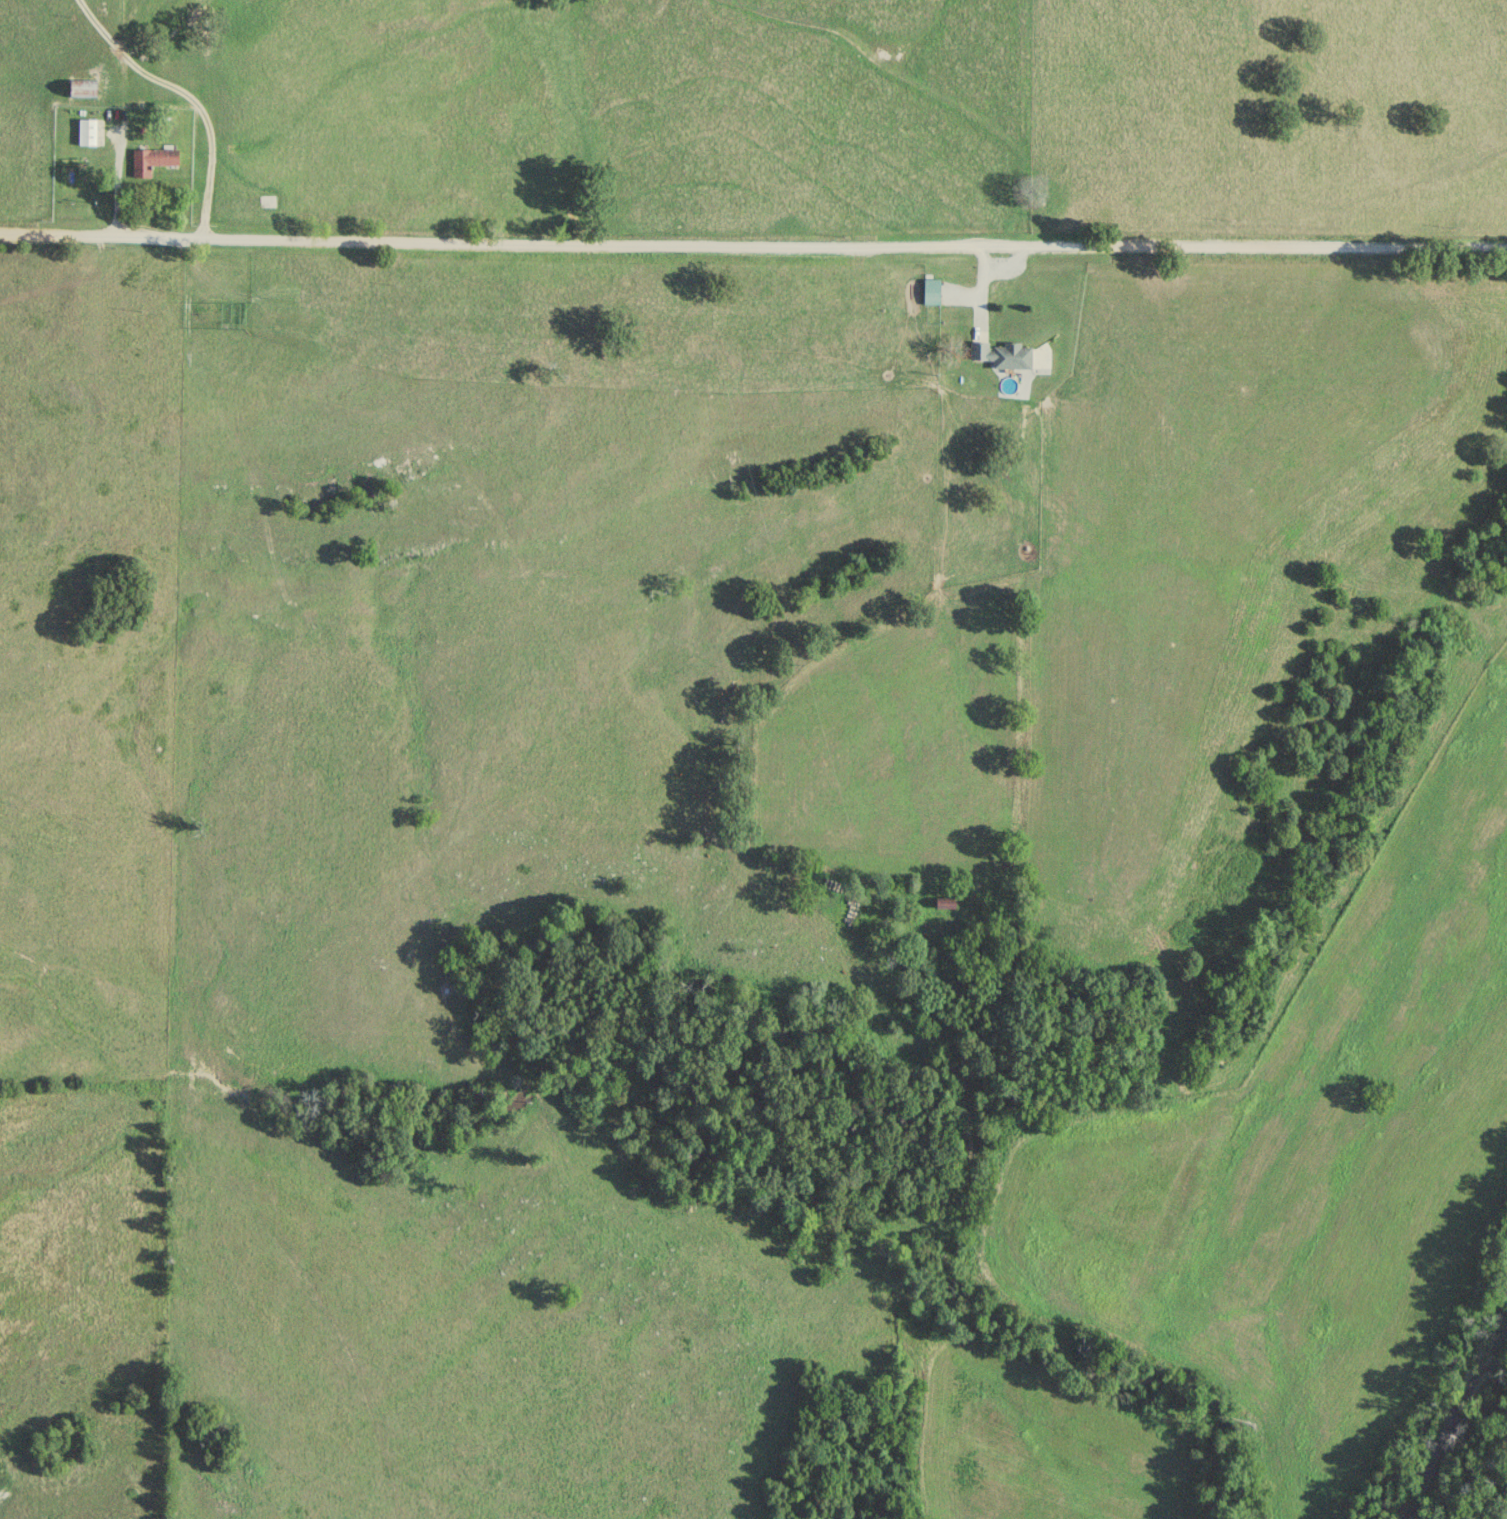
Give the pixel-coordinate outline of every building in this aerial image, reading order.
[(99,98),(99,81),(73,81),(73,97),(99,98)] [(80,120),(80,146),(98,147),(99,121),(80,120)] [(134,151),(135,178),(153,178),(153,166),(181,165),(180,150),(134,151)] [(926,306),(943,306),(943,280),(925,280),(926,306)] [(1035,370),(1035,349),(1024,349),(1024,344),(1007,344),(1007,347),(993,347),(993,343),(972,343),(972,361),(996,361),(996,370),(1035,370)]
